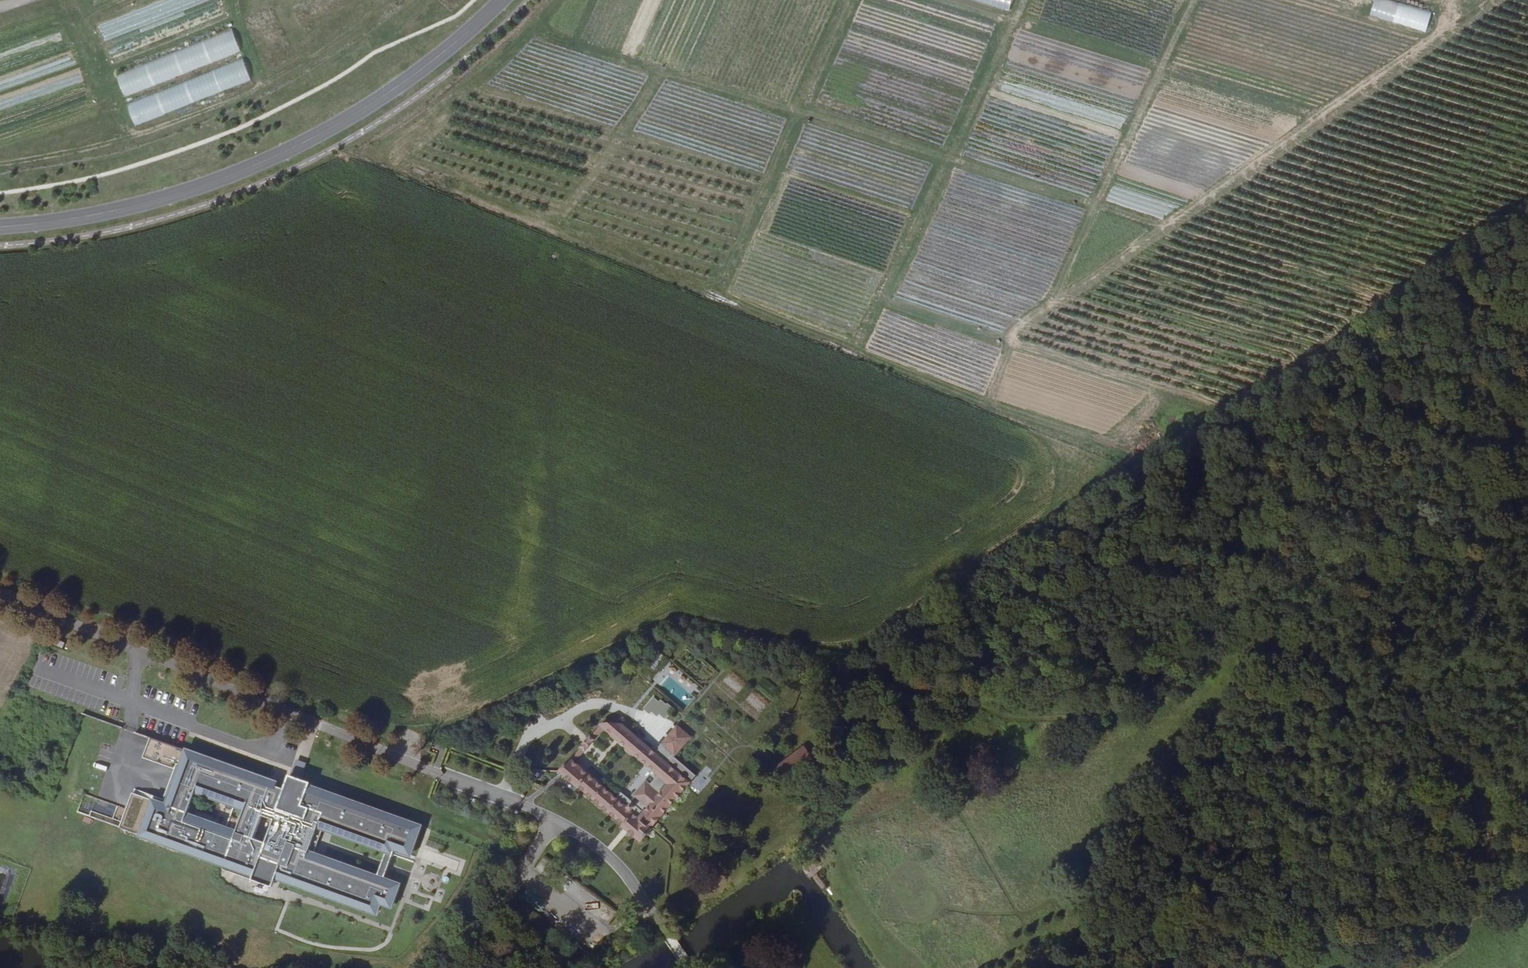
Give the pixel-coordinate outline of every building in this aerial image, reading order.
[(1010,9),(1012,0),(975,0),(1010,9)] [(1426,31),(1431,11),(1389,0),(1374,0),(1370,17),(1426,31)] [(232,31),(115,73),(123,95),(240,53),(232,31)] [(133,123),(251,84),(244,61),(126,101),(133,123)] [(649,663),(657,670),(667,659),(658,652),(649,663)] [(652,679),(686,707),(701,689),(667,661),(652,679)] [(644,706),(664,721),(673,708),(653,694),(644,706)] [(663,751),(626,720),(603,721),(602,723),(669,781),(659,791),(671,802),(697,771),(674,751),(663,751)] [(253,887),(272,893),(275,885),(377,921),(381,909),(391,913),(400,887),(309,855),(317,832),(392,859),(394,855),(410,860),(422,827),(290,780),(287,788),(184,752),(165,807),(132,795),(119,831),(152,843),(151,846),(255,882),(253,887)] [(810,752),(785,770),(796,785),(821,768),(810,752)] [(575,754),(560,771),(578,786),(580,783),(625,821),(622,824),(641,841),(656,823),(654,821),(664,810),(653,799),(651,801),(607,765),(599,775),(575,754)] [(292,770),(301,769),(300,761),(291,763),(292,770)] [(664,810),(671,802),(659,791),(653,799),(664,810)]
